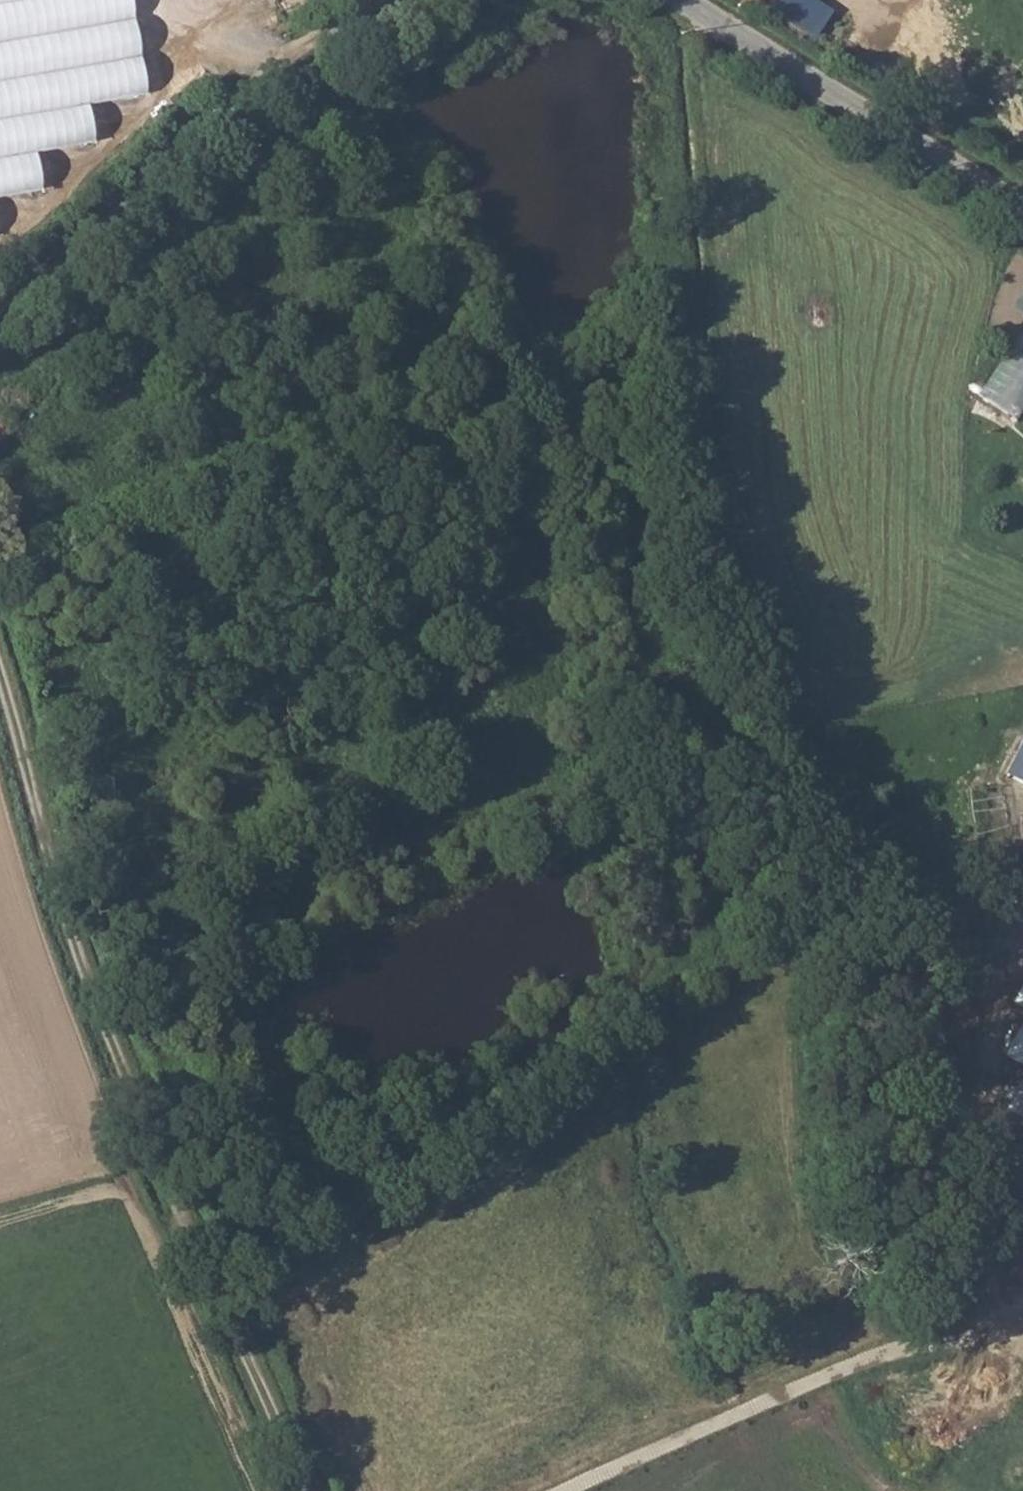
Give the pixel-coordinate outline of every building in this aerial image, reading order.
[(42,189),(36,149),(95,141),(89,101),(143,94),(130,0),(0,0),(0,194),(42,189)] [(1016,421),(1022,412),(1022,334),(979,395),(1016,421)] [(1008,772),(1022,780),(1022,743),(1008,772)] [(1013,1009),(1022,1014),(1022,986),(1013,1009)] [(1002,1061),(1022,1074),(1005,1113),(1022,1123),(1022,1019),(1002,1061)]
